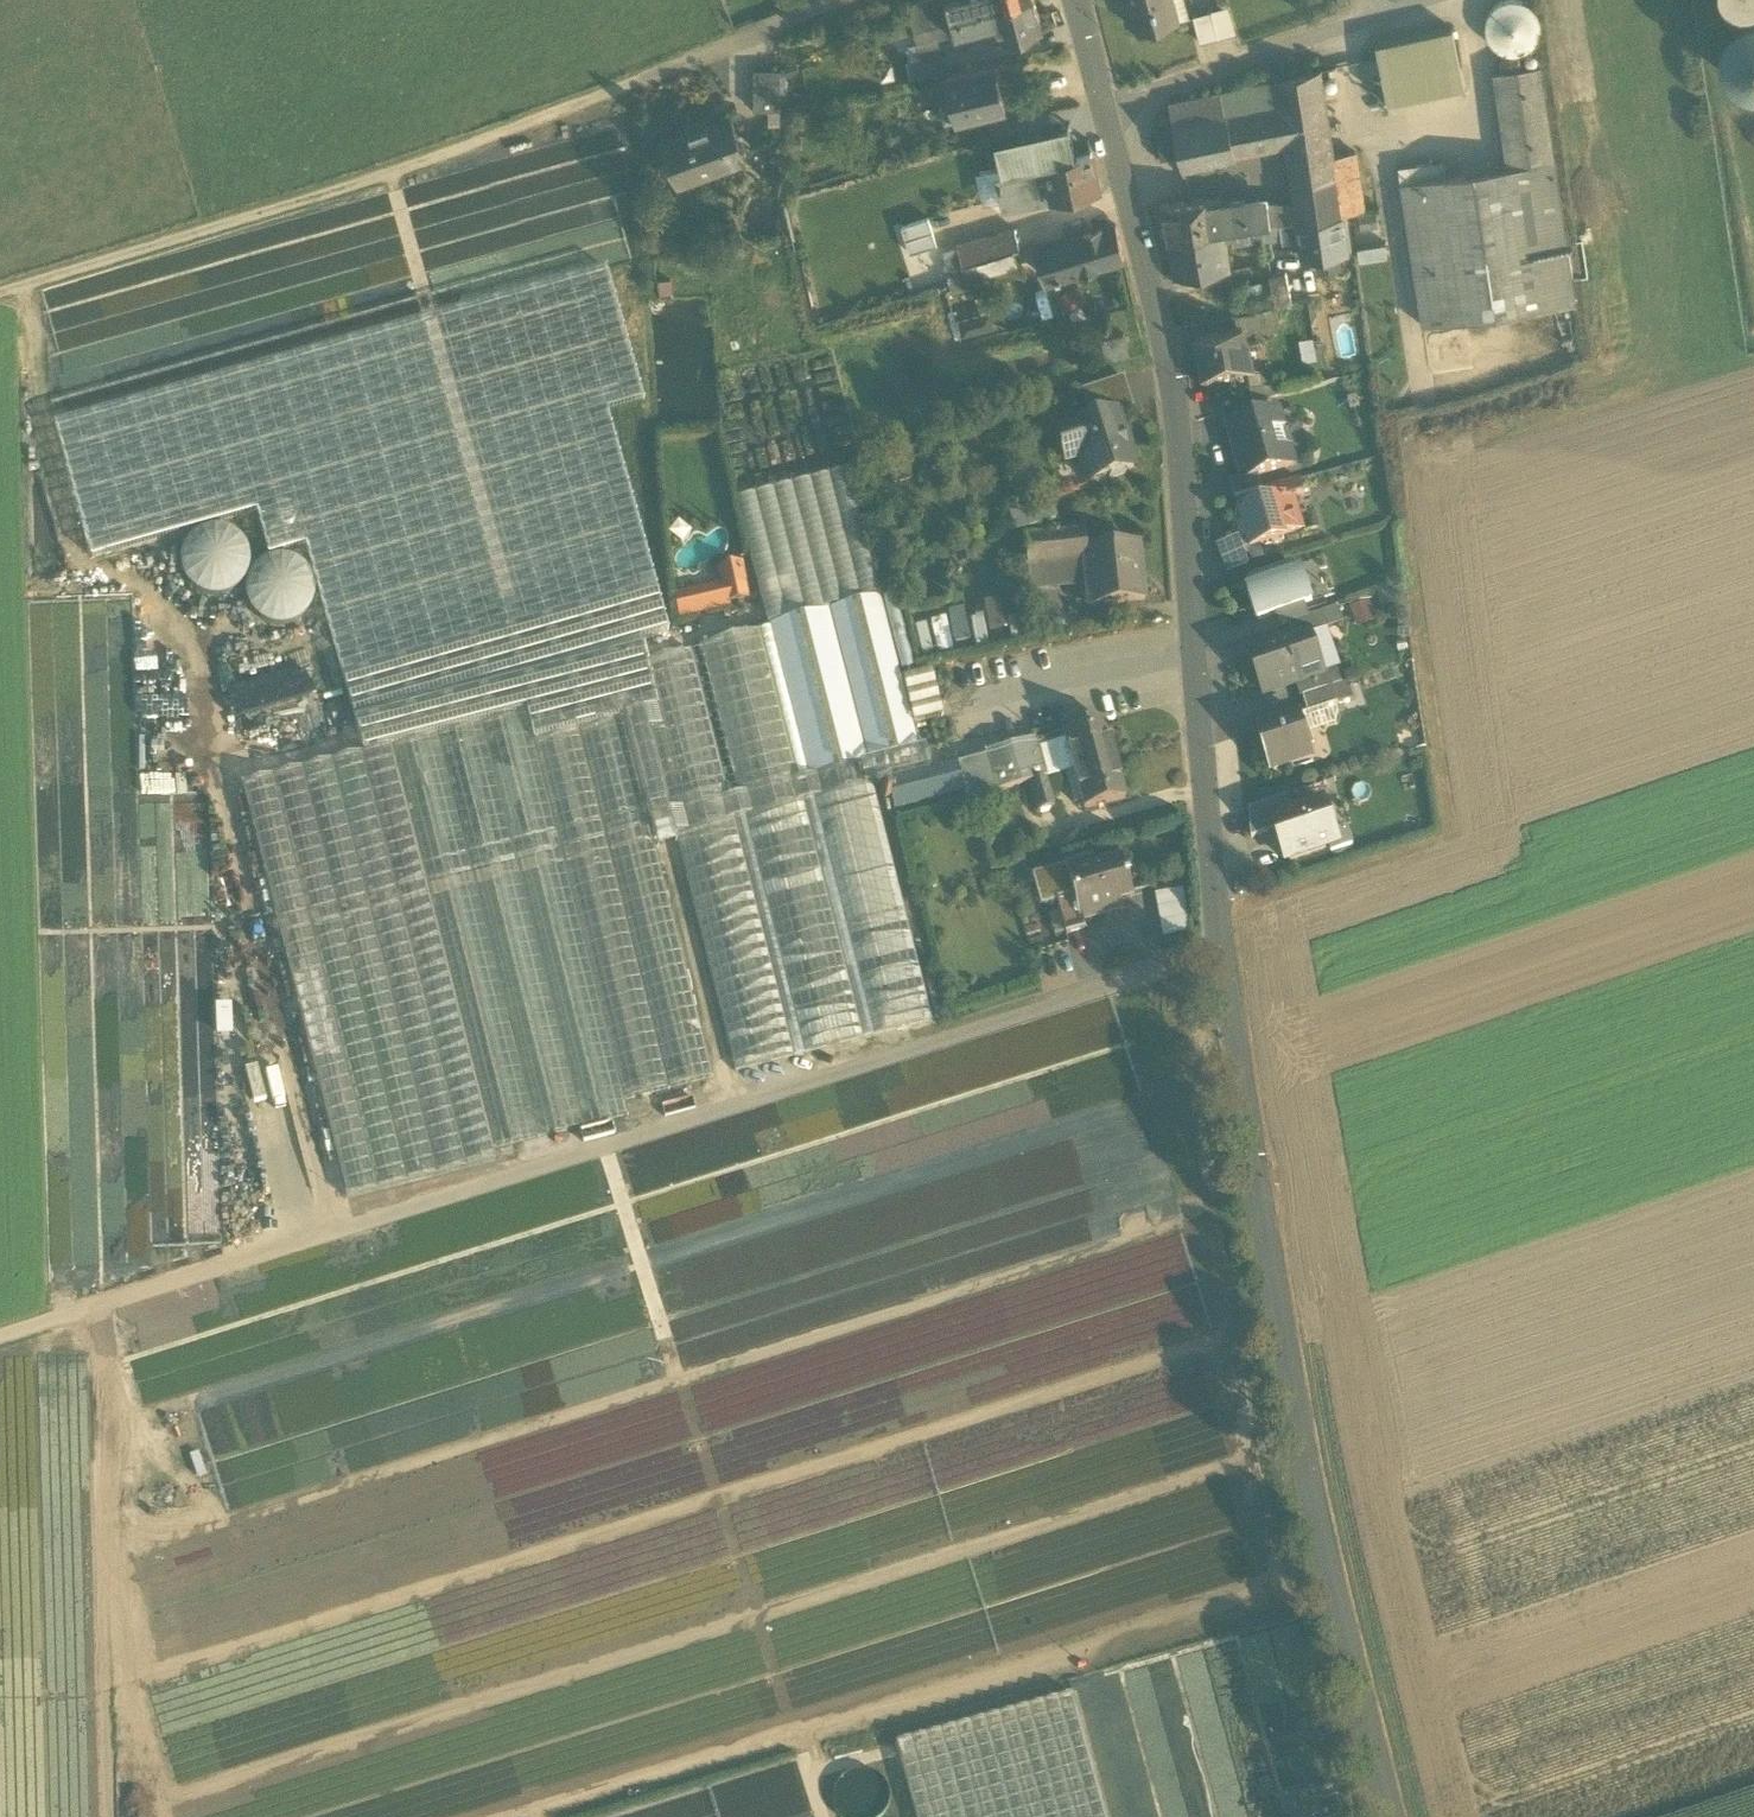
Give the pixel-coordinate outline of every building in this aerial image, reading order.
[(915,29),(937,22),(944,20),(941,8),(946,7),(945,0),(910,0),(915,29)] [(961,3),(964,15),(997,6),(995,0),(971,0),(961,3)] [(997,6),(1000,20),(1005,41),(1043,31),(1035,0),(1021,0),(997,6)] [(1139,30),(1178,20),(1173,0),(1131,0),(1139,30)] [(1178,20),(1191,16),(1187,0),(1173,0),(1178,20)] [(1491,43),(1509,53),(1528,47),(1538,30),(1533,10),(1515,0),(1496,5),(1486,23),(1491,43)] [(944,20),(964,15),(961,3),(946,7),(941,8),(944,20)] [(948,33),(1000,20),(997,6),(964,15),(944,20),(937,22),(915,29),(918,41),(948,33)] [(1192,15),(1200,43),(1219,38),(1211,10),(1192,15)] [(1753,88),(1753,12),(1746,13),(1733,20),(1723,32),(1720,47),(1721,62),(1729,75),(1741,84),(1753,88)] [(1376,44),(1378,57),(1382,71),(1388,101),(1465,84),(1452,28),(1376,44)] [(918,41),(921,57),(932,54),(948,33),(918,41)] [(909,59),(913,79),(944,72),(939,53),(932,54),(921,57),(909,59)] [(1366,75),(1382,71),(1378,57),(1363,60),(1366,75)] [(958,118),(959,120),(1006,108),(995,60),(945,72),(951,99),(942,101),(946,120),(958,118)] [(1492,73),(1506,167),(1522,271),(1570,265),(1554,157),(1557,156),(1556,149),(1553,149),(1540,66),(1492,73)] [(754,96),(781,96),(780,69),(753,69),(754,96)] [(1276,79),(1283,122),(1327,116),(1320,69),(1276,79)] [(1276,79),(1221,90),(1226,113),(1236,157),(1286,146),(1283,122),(1276,79)] [(1168,102),(1173,125),(1226,113),(1221,90),(1168,102)] [(754,110),(781,110),(781,109),(781,96),(754,96),(754,110)] [(730,113),(707,121),(710,127),(713,126),(712,124),(726,119),(727,121),(732,119),(730,113)] [(1236,157),(1226,113),(1173,125),(1180,154),(1183,169),(1236,157)] [(1330,137),(1327,116),(1283,122),(1286,146),(1330,137)] [(692,164),(697,179),(717,172),(714,162),(738,153),(733,139),(739,137),(732,119),(727,121),(726,119),(712,124),(713,126),(710,127),(707,121),(702,123),(700,117),(684,123),(688,133),(668,140),(669,143),(665,144),(667,149),(664,150),(669,163),(672,162),(673,167),(687,162),(692,164)] [(1046,163),(1077,156),(1069,123),(995,140),(1003,175),(1035,165),(1046,163)] [(1155,130),(1162,158),(1180,154),(1173,125),(1155,130)] [(1333,160),(1330,137),(1286,146),(1290,171),(1294,202),(1297,222),(1342,215),(1333,160)] [(742,163),(738,153),(714,162),(717,172),(742,163)] [(1077,156),(1046,163),(1052,196),(1053,200),(1098,190),(1091,153),(1077,156)] [(1361,156),(1333,160),(1342,215),(1369,211),(1361,156)] [(1399,167),(1401,183),(1446,176),(1443,160),(1399,167)] [(672,162),(669,163),(677,186),(697,179),(692,164),(687,162),(673,167),(672,162)] [(1046,198),(1052,196),(1046,163),(1035,165),(1003,175),(1002,176),(1001,176),(998,177),(1000,184),(998,184),(999,189),(1001,189),(1003,200),(1022,197),(1032,203),(1046,201),(1046,198)] [(1528,310),(1522,271),(1506,167),(1446,176),(1401,183),(1423,326),(1528,310)] [(998,177),(1001,176),(1000,168),(976,173),(982,205),(1003,200),(1001,189),(999,189),(998,184),(1000,184),(998,177)] [(1268,196),(1247,199),(1248,207),(1269,204),(1268,196)] [(1022,197),(1003,200),(1004,208),(1032,203),(1022,197)] [(1168,241),(1224,231),(1219,198),(1161,207),(1168,241)] [(1224,231),(1250,227),(1247,207),(1248,207),(1247,199),(1222,202),(1222,198),(1219,198),(1224,231)] [(1234,240),(1234,245),(1262,241),(1284,238),(1283,224),(1277,225),(1274,202),(1271,202),(1271,203),(1269,204),(1273,223),(1273,225),(1250,229),(1250,227),(1224,231),(1225,241),(1234,240)] [(1274,202),(1277,224),(1297,222),(1294,202),(1274,202)] [(1269,204),(1248,207),(1247,207),(1250,227),(1250,229),(1273,225),(1273,223),(1269,204)] [(1302,258),(1317,256),(1337,253),(1348,251),(1343,215),(1297,222),(1302,258)] [(933,232),(928,219),(902,227),(906,241),(933,232)] [(1040,252),(1049,282),(1124,258),(1116,225),(1070,239),(1071,243),(1040,252)] [(1014,230),(971,242),(977,262),(1012,250),(1019,248),(1014,230)] [(1225,241),(1224,231),(1168,241),(1174,278),(1229,269),(1225,241)] [(937,246),(933,232),(906,241),(910,254),(937,246)] [(1298,259),(1296,239),(1280,241),(1283,261),(1298,259)] [(980,273),(977,262),(971,242),(947,250),(959,281),(973,275),(980,273)] [(1018,265),(1012,250),(977,262),(980,273),(981,278),(983,277),(1018,265)] [(1340,268),(1337,253),(1317,256),(1320,271),(1340,268)] [(1522,271),(1528,310),(1576,303),(1570,265),(1522,271)] [(306,543),(364,752),(526,711),(533,741),(623,719),(656,848),(677,843),(674,834),(687,831),(682,808),(669,812),(649,730),(662,727),(646,663),(640,639),(667,631),(606,411),(642,401),(605,268),(55,423),(92,556),(257,509),(269,553),(306,543)] [(1271,282),(1275,307),(1292,304),(1286,273),(1269,277),(1271,282)] [(1247,285),(1250,302),(1265,299),(1262,282),(1247,285)] [(1069,312),(1088,301),(1078,285),(1059,296),(1069,312)] [(74,382),(325,327),(320,303),(171,336),(175,350),(164,352),(162,346),(86,362),(88,370),(72,374),(74,382)] [(1242,327),(1243,332),(1279,325),(1275,307),(1235,314),(1238,328),(1242,327)] [(989,312),(958,321),(962,337),(994,327),(989,312)] [(1194,336),(1206,391),(1217,389),(1248,383),(1242,352),(1247,351),(1243,332),(1242,327),(1238,328),(1194,336)] [(1107,339),(1110,355),(1128,351),(1125,335),(1107,339)] [(1299,346),(1303,375),(1318,373),(1314,344),(1299,346)] [(1081,392),(1091,421),(1116,414),(1116,415),(1133,409),(1123,378),(1081,392)] [(1217,389),(1219,398),(1250,392),(1248,383),(1217,389)] [(1219,398),(1223,414),(1253,405),(1250,392),(1219,398)] [(1221,414),(1226,430),(1230,428),(1230,427),(1265,417),(1261,403),(1253,405),(1223,414),(1221,414)] [(1245,479),(1245,480),(1259,476),(1293,466),(1278,413),(1265,417),(1230,427),(1230,428),(1245,479)] [(1080,456),(1088,483),(1108,476),(1109,480),(1126,475),(1124,471),(1133,469),(1116,415),(1116,414),(1091,421),(1057,432),(1066,461),(1080,456)] [(736,499),(769,625),(880,597),(847,471),(736,499)] [(1230,483),(1234,499),(1261,491),(1263,491),(1259,476),(1245,480),(1245,479),(1230,483)] [(1290,483),(1294,498),(1305,495),(1300,480),(1290,483)] [(1293,499),(1294,498),(1290,483),(1263,491),(1261,491),(1265,505),(1293,497),(1293,499)] [(1242,540),(1244,543),(1259,539),(1262,547),(1285,540),(1283,535),(1302,530),(1293,499),(1293,497),(1265,505),(1242,512),(1236,534),(1241,539),(1242,540)] [(1014,533),(1055,520),(1049,502),(1009,516),(1014,533)] [(888,538),(895,557),(916,550),(910,531),(888,538)] [(1025,569),(1028,568),(1083,561),(1082,554),(1085,553),(1082,535),(1022,543),(1025,569)] [(1242,540),(1241,539),(1218,546),(1228,575),(1251,567),(1242,540)] [(1251,550),(1262,547),(1259,539),(1244,543),(1251,550)] [(971,547),(952,553),(956,568),(976,562),(971,547)] [(1085,578),(1088,607),(1145,600),(1138,547),(1085,553),(1082,554),(1083,561),(1085,578)] [(1085,578),(1083,561),(1028,568),(1030,585),(1085,578)] [(721,583),(725,601),(748,597),(741,566),(719,570),(721,583)] [(1248,593),(1257,621),(1312,602),(1303,575),(1298,576),(1295,568),(1250,583),(1253,592),(1248,593)] [(727,608),(725,601),(721,583),(672,593),(677,618),(727,608)] [(1409,622),(1403,586),(1376,595),(1381,608),(1395,603),(1399,624),(1409,622)] [(769,625),(807,777),(918,748),(912,725),(904,694),(905,694),(902,679),(900,680),(880,597),(769,625)] [(983,601),(989,632),(1007,629),(1001,597),(983,601)] [(1368,598),(1349,605),(1356,628),(1376,621),(1368,598)] [(955,643),(972,639),(964,607),(947,611),(955,643)] [(1340,608),(1324,613),(1329,629),(1345,624),(1340,608)] [(1289,625),(1294,639),(1309,634),(1309,636),(1329,629),(1324,613),(1289,625)] [(912,625),(921,658),(955,648),(945,615),(912,625)] [(973,645),(987,645),(986,616),(972,616),(973,645)] [(1323,675),(1338,670),(1343,669),(1329,629),(1309,636),(1323,675)] [(700,646),(738,794),(798,779),(760,630),(700,646)] [(1251,653),(1266,695),(1296,684),(1323,675),(1309,636),(1309,634),(1294,639),(1251,653)] [(669,812),(682,808),(728,797),(691,651),(646,663),(662,727),(649,730),(669,812)] [(1343,684),(1338,670),(1323,675),(1328,689),(1333,687),(1343,684)] [(931,672),(902,679),(905,694),(904,694),(912,725),(943,717),(931,672)] [(1301,698),(1303,697),(1328,689),(1323,675),(1296,684),(1301,698)] [(1333,687),(1328,689),(1303,697),(1308,713),(1309,714),(1335,705),(1338,704),(1334,690),(1333,687)] [(1334,690),(1338,704),(1353,699),(1349,688),(1341,691),(1340,688),(1334,690)] [(1309,714),(1308,713),(1299,716),(1305,734),(1336,725),(1339,714),(1335,705),(1309,714)] [(242,784),(347,1197),(495,1159),(493,1147),(628,1113),(625,1099),(624,1099),(533,742),(533,741),(526,711),(364,752),(242,784)] [(1259,729),(1272,770),(1313,757),(1305,734),(1299,716),(1259,729)] [(624,1099),(625,1099),(713,1076),(656,848),(623,719),(533,741),(533,742),(624,1099)] [(1064,741),(1073,771),(1114,760),(1103,721),(1062,732),(1062,733),(1064,741)] [(1062,733),(1036,741),(1038,748),(1064,741),(1062,733)] [(985,754),(985,756),(995,791),(1029,782),(1046,778),(1073,771),(1064,741),(1038,748),(1036,741),(985,754)] [(930,768),(925,747),(918,748),(807,777),(798,779),(738,794),(728,797),(682,808),(687,831),(734,819),(744,816),(804,801),(813,799),(873,783),(887,780),(930,768)] [(966,799),(995,791),(985,756),(957,763),(964,791),(966,799)] [(1125,799),(1114,760),(1073,771),(1084,810),(1125,799)] [(894,809),(964,791),(957,763),(956,761),(930,768),(887,780),(889,790),(882,792),(884,800),(891,798),(894,809)] [(1029,782),(1037,812),(1054,808),(1046,778),(1029,782)] [(933,1020),(873,783),(813,799),(873,1035),(933,1020)] [(1248,809),(1252,838),(1276,830),(1272,818),(1292,812),(1287,796),(1248,809)] [(209,895),(204,799),(179,800),(183,896),(209,895)] [(864,1038),(804,801),(744,816),(804,1053),(864,1038)] [(1276,830),(1287,861),(1330,846),(1326,835),(1335,832),(1324,801),(1292,812),(1272,818),(1276,830)] [(795,1055),(734,819),(687,831),(674,834),(677,843),(735,1071),(795,1055)] [(1349,827),(1335,832),(1339,843),(1330,846),(1332,852),(1354,845),(1349,827)] [(1326,835),(1330,846),(1339,843),(1335,832),(1326,835)] [(1088,863),(1065,869),(1072,894),(1074,894),(1082,920),(1115,911),(1113,902),(1132,897),(1121,860),(1089,869),(1088,863)] [(1055,899),(1072,894),(1065,869),(1036,877),(1044,904),(1056,901),(1055,899)] [(1156,895),(1164,938),(1191,933),(1183,890),(1156,895)] [(1056,901),(1065,934),(1084,929),(1082,920),(1074,894),(1072,894),(1055,899),(1056,901)] [(916,1816),(1106,1816),(1072,1694),(895,1742),(916,1816)] [(889,1801),(885,1785),(875,1774),(862,1770),(845,1775),(834,1790),(835,1806),(842,1816),(879,1816),(889,1801)]
